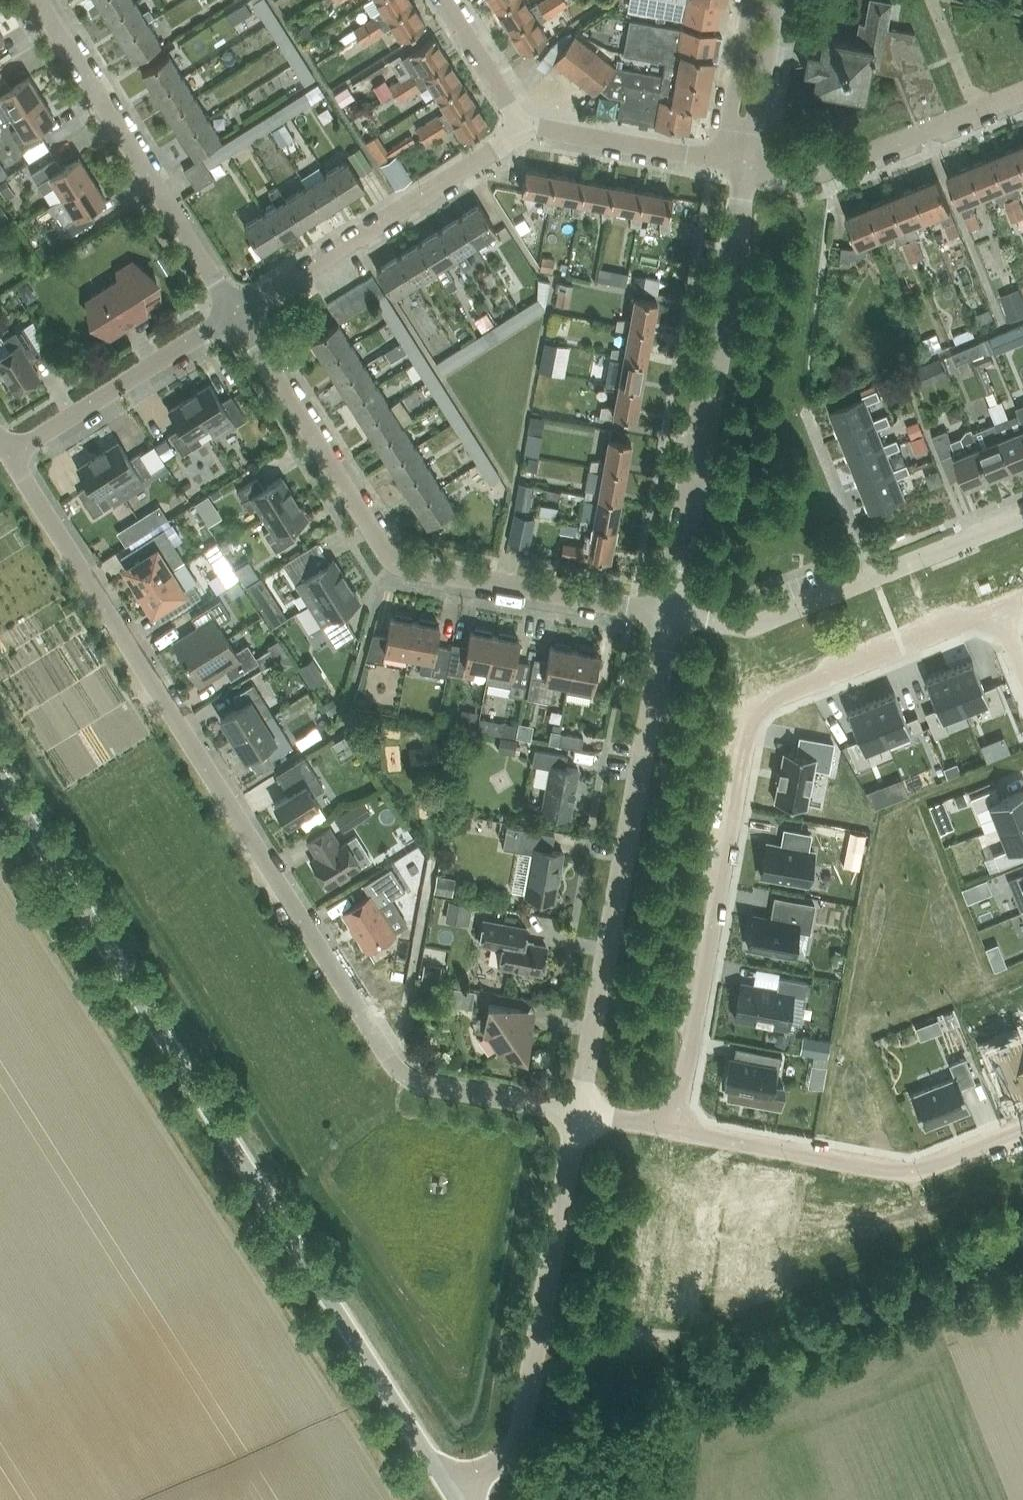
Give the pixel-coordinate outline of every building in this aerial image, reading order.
[(134,2),(133,0),(96,0),(108,19),(134,2)] [(276,16),(266,0),(258,0),(253,3),(266,23),(276,16)] [(412,3),(410,0),(369,0),(364,3),(371,16),(374,16),(375,16),(379,23),(412,3)] [(497,9),(511,0),(491,0),(497,9)] [(538,4),(537,3),(529,8),(524,0),(511,0),(497,9),(510,31),(543,11),(538,4)] [(557,11),(551,0),(544,0),(538,4),(543,11),(510,31),(524,53),(548,37),(538,22),(557,11)] [(557,11),(568,4),(565,0),(551,0),(557,11)] [(724,0),(634,0),(632,11),(656,15),(656,14),(716,25),(721,0),(724,1),(724,0)] [(889,28),(886,27),(890,1),(883,0),(869,0),(865,24),(859,22),(855,44),(822,38),(819,54),(807,51),(803,71),(816,73),(813,89),(864,98),(869,68),(881,71),(882,66),(896,69),(915,116),(944,104),(925,59),(913,32),(911,33),(911,32),(889,28)] [(120,39),(147,22),(134,2),(108,19),(120,39)] [(364,23),(373,37),(384,31),(392,26),(401,40),(426,25),(412,3),(379,23),(375,16),(364,23)] [(279,44),(289,37),(276,16),(266,23),(279,44)] [(714,35),(682,29),(630,20),(623,54),(666,62),(663,76),(708,84),(713,60),(717,60),(721,36),(715,34),(714,35)] [(147,22),(120,39),(133,60),(160,43),(147,22)] [(363,44),(373,37),(364,23),(354,30),(363,44)] [(563,71),(584,43),(574,36),(553,63),(563,71)] [(291,64),(302,57),(289,37),(279,44),(291,64)] [(411,73),(411,74),(400,80),(409,94),(420,88),(415,81),(448,60),(434,38),(410,54),(402,59),(411,73)] [(573,78),(594,51),(584,43),(563,71),(573,78)] [(583,86),(604,59),(594,51),(573,78),(583,86)] [(155,94),(182,77),(169,56),(142,73),(155,94)] [(291,64),(305,85),(315,78),(302,57),(291,64)] [(593,95),(599,87),(615,67),(604,59),(583,86),(593,95)] [(437,97),(461,82),(448,60),(415,81),(420,88),(428,83),(437,97)] [(708,84),(663,76),(615,67),(599,87),(608,96),(621,98),(617,118),(688,131),(692,107),(704,109),(708,84)] [(331,90),(338,103),(369,86),(362,73),(331,90)] [(0,80),(0,116),(4,122),(12,117),(12,116),(41,98),(28,77),(11,88),(4,78),(0,80)] [(168,114),(195,97),(182,77),(155,94),(168,114)] [(398,101),(409,94),(400,80),(390,87),(398,101)] [(442,124),(475,103),(461,82),(437,97),(446,111),(438,116),(442,124)] [(284,106),(290,116),(311,103),(305,93),(284,106)] [(181,135),(208,117),(195,97),(168,114),(181,135)] [(41,98),(12,116),(12,117),(19,128),(11,133),(23,152),(43,140),(37,129),(54,118),(41,98)] [(427,123),(436,137),(447,131),(455,126),(464,140),(489,125),(475,103),(442,124),(438,116),(427,123)] [(270,129),(290,116),(284,106),(263,119),(270,129)] [(194,156),(221,138),(208,117),(181,135),(194,156)] [(250,142),(270,129),(263,119),(243,132),(250,142)] [(425,144),(436,137),(427,123),(417,130),(425,144)] [(229,155),(250,142),(243,132),(223,145),(229,155)] [(210,168),(229,155),(223,145),(203,158),(210,168)] [(361,175),(372,168),(359,148),(348,155),(361,175)] [(1022,180),(1022,164),(1017,148),(994,157),(1006,187),(1011,199),(1017,196),(1021,195),(1016,182),(1022,180)] [(395,187),(406,180),(398,166),(402,164),(396,154),(380,163),(395,187)] [(1011,199),(1006,187),(994,157),(971,166),(983,196),(994,191),(999,204),(1004,201),(1011,199)] [(63,197),(92,178),(79,158),(62,169),(55,159),(31,174),(43,193),(55,186),(63,197)] [(183,169),(196,189),(214,178),(201,158),(183,169)] [(326,174),(343,200),(364,187),(347,160),(326,174)] [(971,166),(948,176),(960,205),(965,217),(966,217),(971,229),(980,226),(975,213),(970,201),(983,196),(971,166)] [(551,197),(555,175),(526,170),(521,192),(544,196),(544,210),(553,211),(555,198),(551,197)] [(323,213),(343,200),(326,174),(306,186),(323,213)] [(580,202),(584,180),(555,175),(551,197),(555,198),(573,201),(573,215),(582,216),(584,203),(580,202)] [(51,206),(70,236),(94,220),(88,210),(105,199),(92,178),(63,197),(45,208),(46,209),(51,206)] [(938,179),(915,188),(927,218),(939,213),(944,225),(945,225),(951,237),(960,233),(955,221),(951,209),(938,179)] [(609,208),(613,186),(584,180),(580,202),(584,203),(602,206),(602,220),(611,222),(613,209),(609,208)] [(303,226),(286,199),(277,186),(268,192),(277,205),(265,212),(282,239),(303,226)] [(303,226),(323,213),(306,186),(286,199),(303,226)] [(638,213),(642,191),(613,186),(609,208),(613,209),(631,212),(631,225),(640,227),(642,214),(638,213)] [(915,223),(927,218),(915,188),(893,198),(905,227),(910,240),(916,237),(920,236),(915,223)] [(669,232),(671,220),(671,219),(673,219),(673,218),(668,217),(672,196),(642,191),(638,213),(642,214),(660,217),(660,231),(669,232)] [(1021,206),(1017,196),(1011,199),(1004,201),(1008,211),(1021,206)] [(910,240),(905,227),(893,198),(870,207),(882,237),(893,232),(898,244),(903,242),(910,240)] [(479,204),(458,218),(475,245),(496,231),(503,226),(505,225),(488,199),(487,200),(479,205),(479,204)] [(1008,211),(1012,221),(1022,217),(1022,210),(1021,206),(1008,211)] [(866,243),(882,237),(870,207),(846,216),(859,246),(853,248),(842,247),(830,245),(828,264),(840,265),(840,261),(851,262),(852,258),(856,258),(870,252),(866,243)] [(262,252),(282,239),(265,212),(245,226),(262,252)] [(464,252),(475,245),(458,218),(438,231),(455,258),(463,271),(472,265),(464,252)] [(444,265),(455,258),(438,231),(418,244),(435,271),(443,283),(452,278),(444,265)] [(920,246),(916,237),(910,240),(903,242),(907,252),(920,246)] [(415,284),(435,271),(418,244),(398,257),(415,284)] [(920,246),(907,252),(911,262),(924,256),(920,246)] [(394,297),(415,284),(398,257),(377,270),(394,297)] [(538,269),(552,271),(554,260),(540,257),(538,269)] [(160,302),(159,296),(159,295),(157,280),(132,263),(119,271),(121,279),(115,283),(111,283),(104,287),(103,291),(89,300),(92,321),(110,333),(143,312),(142,306),(147,303),(153,307),(160,302)] [(375,300),(384,295),(373,277),(364,282),(375,300)] [(366,306),(375,300),(364,282),(355,288),(366,306)] [(356,312),(366,306),(355,288),(345,294),(356,312)] [(347,317),(356,312),(345,294),(336,299),(347,317)] [(385,295),(374,302),(387,322),(397,315),(385,295)] [(651,331),(657,301),(635,297),(631,319),(617,319),(616,328),(629,331),(629,327),(651,331)] [(338,323),(347,317),(336,299),(327,305),(338,323)] [(524,323),(545,309),(538,299),(517,312),(524,323)] [(505,335),(524,323),(517,312),(498,324),(505,335)] [(387,322),(400,342),(410,335),(397,315),(387,322)] [(324,362),(350,345),(337,324),(310,341),(324,362)] [(484,348),(505,335),(498,324),(477,338),(484,348)] [(954,341),(972,333),(969,325),(950,333),(954,341)] [(0,356),(0,369),(15,393),(39,378),(26,356),(38,349),(24,327),(3,340),(9,350),(0,356)] [(646,360),(651,331),(629,327),(629,331),(626,349),(612,349),(610,358),(624,360),(624,356),(646,360)] [(423,356),(410,335),(400,342),(413,362),(423,356)] [(464,361),(484,348),(477,338),(457,351),(464,361)] [(983,354),(979,343),(978,343),(965,348),(969,360),(983,354)] [(336,382),(363,365),(350,345),(324,362),(336,382)] [(956,365),(969,360),(965,348),(951,354),(956,365)] [(443,374),(464,361),(457,351),(436,364),(443,374)] [(436,375),(423,356),(413,362),(426,382),(436,375)] [(607,378),(605,387),(618,389),(619,385),(641,389),(646,360),(624,356),(624,360),(610,358),(607,378)] [(349,402),(376,385),(363,365),(336,382),(349,402)] [(439,403),(449,396),(436,375),(426,382),(439,403)] [(215,439),(246,419),(231,396),(221,402),(210,384),(189,398),(208,427),(215,439)] [(362,423),(389,406),(376,385),(349,402),(362,423)] [(635,419),(641,389),(619,385),(618,389),(615,406),(601,407),(600,416),(614,418),(614,415),(635,419)] [(875,424),(873,421),(866,403),(879,398),(876,391),(863,397),(864,399),(830,413),(840,438),(875,424)] [(462,416),(449,396),(439,403),(452,422),(462,416)] [(196,435),(208,427),(189,398),(168,411),(179,428),(169,435),(182,455),(201,443),(196,435)] [(375,443),(402,426),(389,406),(362,423),(375,443)] [(528,413),(525,427),(538,430),(541,416),(528,413)] [(475,436),(462,416),(452,422),(465,443),(475,436)] [(885,449),(883,446),(876,428),(889,423),(886,416),(873,421),(875,424),(840,438),(850,463),(885,449)] [(914,451),(928,444),(914,418),(900,425),(914,451)] [(1014,433),(1008,418),(995,424),(1001,438),(1014,468),(1022,465),(1022,430),(1014,433)] [(1014,468),(1001,438),(995,424),(973,433),(979,448),(978,448),(990,478),(1014,468)] [(388,463),(415,446),(402,426),(375,443),(388,463)] [(955,457),(967,487),(990,478),(978,448),(979,448),(973,433),(971,428),(966,431),(961,439),(951,443),(946,430),(931,436),(940,458),(953,453),(955,457)] [(536,449),(540,432),(527,430),(524,447),(536,449)] [(478,464),(488,457),(475,436),(465,443),(478,464)] [(604,468),(625,472),(631,442),(609,438),(605,461),(591,460),(590,469),(603,472),(604,468)] [(895,474),(893,471),(886,453),(899,448),(896,441),(883,446),(885,449),(850,463),(860,488),(895,474)] [(124,497),(145,484),(142,480),(152,474),(139,453),(129,460),(118,442),(97,455),(124,497)] [(401,483),(428,466),(415,446),(388,463),(401,483)] [(93,517),(124,497),(97,455),(77,468),(88,486),(78,492),(93,517)] [(491,484),(500,478),(501,477),(488,457),(478,464),(491,484)] [(895,474),(860,488),(871,513),(905,499),(896,478),(909,473),(906,465),(893,471),(895,474)] [(414,504),(441,487),(428,466),(401,483),(414,504)] [(620,501),(625,472),(604,468),(603,472),(600,489),(586,489),(584,499),(598,501),(598,497),(620,501)] [(473,492),(460,470),(444,480),(456,501),(473,492)] [(264,517),(294,498),(281,477),(263,488),(257,478),(237,491),(249,510),(257,505),(264,517)] [(513,501),(530,504),(535,483),(518,479),(513,501)] [(441,487),(414,504),(427,525),(454,508),(441,487)] [(615,530),(620,501),(598,497),(598,501),(595,519),(581,519),(579,528),(592,530),(593,526),(615,530)] [(263,533),(269,542),(276,553),(296,540),(289,530),(307,519),(294,498),(264,517),(271,528),(263,533)] [(514,513),(508,542),(529,547),(536,518),(514,513)] [(609,559),(615,530),(593,526),(592,530),(593,530),(589,547),(563,543),(561,555),(586,559),(586,564),(599,566),(601,558),(609,559)] [(139,590),(170,570),(169,570),(157,550),(167,543),(160,531),(131,549),(138,560),(126,568),(139,590)] [(315,571),(308,559),(303,551),(283,564),(308,605),(346,581),(333,560),(315,571)] [(246,557),(234,564),(243,580),(255,573),(246,557)] [(226,580),(237,573),(229,560),(218,567),(226,580)] [(170,570),(139,590),(152,611),(165,603),(172,614),(201,596),(193,584),(197,582),(184,561),(169,570),(170,570)] [(260,604),(270,598),(259,578),(249,584),(260,604)] [(308,605),(324,630),(328,636),(348,623),(342,613),(359,602),(346,581),(308,605)] [(186,664),(227,639),(218,625),(231,617),(220,599),(191,617),(198,628),(173,643),(186,664)] [(409,656),(415,621),(411,620),(412,617),(395,614),(394,617),(391,617),(387,637),(373,635),(367,658),(383,661),(385,651),(409,656)] [(446,677),(447,672),(451,649),(435,646),(439,625),(435,625),(436,621),(419,618),(419,622),(415,621),(409,656),(422,658),(419,672),(446,677)] [(489,670),(495,635),(491,635),(492,631),(475,628),(474,632),(471,631),(467,652),(451,649),(447,672),(474,677),(475,668),(488,670),(489,670)] [(524,697),(530,663),(515,660),(519,640),(515,639),(516,636),(499,633),(498,636),(495,635),(489,670),(488,670),(486,682),(510,687),(509,695),(524,697)] [(227,639),(186,664),(199,685),(224,670),(230,680),(259,662),(248,644),(235,652),(227,639)] [(568,685),(575,650),(571,649),(571,646),(555,643),(554,646),(550,646),(547,666),(533,664),(527,698),(551,702),(555,682),(568,685)] [(568,685),(566,692),(591,696),(592,689),(599,654),(595,654),(596,650),(579,647),(578,651),(575,650),(568,685)] [(972,661),(948,670),(966,714),(988,706),(992,715),(1005,709),(995,684),(983,689),(972,661)] [(936,708),(925,713),(935,737),(948,732),(944,723),(966,714),(948,670),(925,680),(936,708)] [(233,739),(272,714),(253,683),(232,696),(239,707),(220,718),(233,739)] [(308,690),(293,694),(296,709),(311,706),(308,690)] [(894,692),(870,702),(886,741),(908,733),(909,735),(923,729),(917,716),(906,720),(894,692)] [(858,739),(847,744),(857,769),(870,763),(865,750),(886,741),(870,702),(847,711),(858,739)] [(293,746),(282,729),(272,714),(233,739),(246,759),(264,747),(272,759),(293,746)] [(560,733),(557,745),(581,749),(583,737),(560,733)] [(783,750),(774,801),(806,807),(813,767),(828,770),(833,743),(799,737),(796,753),(783,750)] [(534,749),(532,765),(550,768),(542,812),(569,817),(578,769),(565,767),(567,755),(534,749)] [(304,757),(294,763),(306,783),(274,804),(287,825),(319,805),(313,795),(324,788),(304,757)] [(254,786),(243,794),(253,808),(264,801),(254,786)] [(970,797),(975,811),(989,805),(997,827),(1022,817),(1022,789),(1000,798),(995,787),(970,797)] [(350,821),(370,810),(363,798),(343,809),(350,821)] [(993,854),(998,867),(1022,858),(1022,855),(1019,846),(1022,844),(1022,817),(997,827),(1006,849),(993,854)] [(328,826),(306,840),(318,859),(311,863),(327,888),(361,866),(345,842),(340,845),(328,826)] [(552,851),(554,835),(507,826),(503,848),(532,854),(525,896),(554,901),(563,853),(552,851)] [(834,828),(831,845),(844,847),(838,882),(855,885),(861,851),(863,851),(866,834),(834,828)] [(767,843),(761,876),(808,884),(814,851),(807,850),(810,834),(784,829),(782,838),(784,838),(783,846),(767,843)] [(416,861),(425,855),(415,840),(406,845),(416,861)] [(369,896),(343,913),(367,951),(368,951),(368,950),(393,934),(394,935),(395,934),(378,907),(405,890),(391,867),(363,885),(369,896)] [(1007,879),(1021,913),(1022,912),(1022,873),(1007,879)] [(430,888),(448,891),(450,880),(432,877),(430,888)] [(753,916),(748,947),(793,955),(797,930),(809,932),(814,905),(775,897),(772,913),(774,913),(773,920),(753,916)] [(469,925),(472,905),(448,901),(445,921),(469,925)] [(499,966),(541,974),(546,946),(524,942),(526,928),(484,921),(480,944),(502,948),(499,966)] [(741,983),(735,1018),(786,1028),(792,994),(804,996),(807,981),(778,976),(776,989),(741,983)] [(518,1023),(520,1010),(489,1004),(484,1033),(487,1034),(497,1048),(497,1052),(526,1057),(532,1026),(518,1023)] [(988,1049),(1006,1094),(1022,1087),(1022,1045),(1022,1046),(1018,1037),(988,1049)] [(730,1058),(725,1085),(732,1086),(730,1096),(729,1096),(729,1098),(733,1099),(733,1098),(764,1104),(768,1105),(769,1103),(768,1103),(771,1087),(776,1088),(776,1086),(775,1086),(781,1057),(782,1055),(755,1050),(754,1052),(755,1052),(754,1062),(730,1058)] [(955,1077),(910,1095),(923,1127),(970,1109),(961,1086),(974,1081),(965,1059),(950,1065),(955,1077)]
